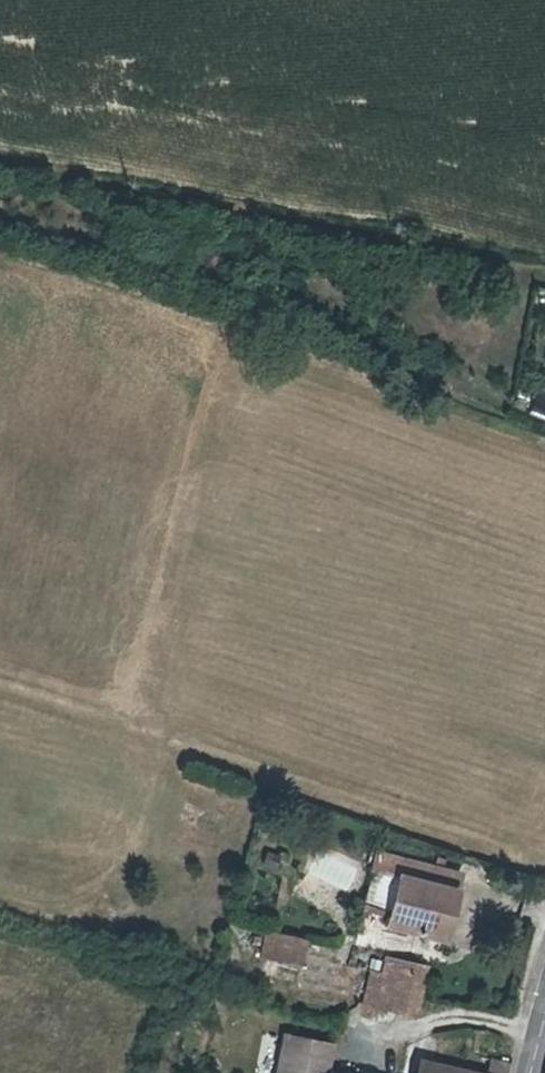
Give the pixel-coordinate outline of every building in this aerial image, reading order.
[(464,892),(470,872),(389,848),(383,867),(464,892)] [(445,931),(450,913),(457,915),(464,892),(383,867),(374,898),(402,907),(399,918),(445,931)] [(276,932),(270,960),(311,969),(317,941),(276,932)] [(421,989),(433,991),(435,985),(422,981),(425,966),(398,960),(395,974),(387,1009),(415,1015),(421,989)] [(373,1006),(387,1009),(395,974),(381,970),(373,1006)] [(427,1018),(433,991),(421,989),(415,1015),(427,1018)] [(284,1072),(336,1072),(343,1046),(294,1033),(284,1072)] [(431,1064),(429,1072),(464,1072),(431,1064)]
